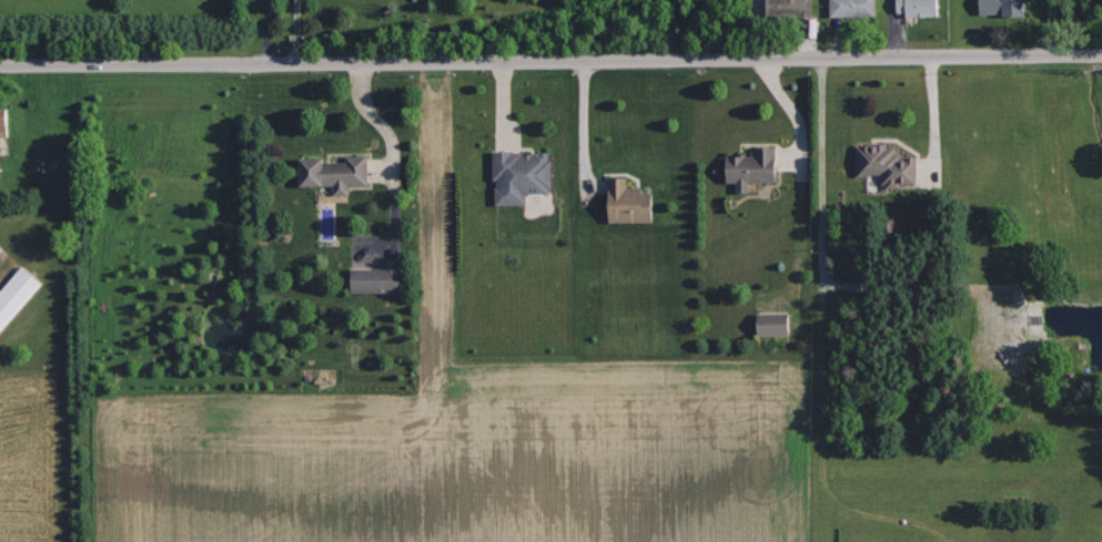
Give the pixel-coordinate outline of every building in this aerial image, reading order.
[(771,16),(817,17),(817,0),(771,0),(771,16)] [(833,18),(879,17),(879,0),(833,0),(833,18)] [(942,0),(897,0),(897,15),(942,16),(942,0)] [(1029,0),(982,0),(982,16),(1030,14),(1029,0)] [(13,136),(12,108),(0,109),(0,155),(2,155),(1,137),(13,136)] [(859,175),(883,175),(884,186),(920,186),(920,157),(901,158),(901,145),(859,146),(859,175)] [(780,146),(757,147),(757,155),(729,156),(730,183),(739,183),(740,193),(753,193),(752,182),(781,182),(780,146)] [(497,205),(530,205),(530,194),(555,194),(555,151),(497,152),(497,205)] [(372,185),(371,155),(347,155),(347,160),(303,160),(304,187),(336,187),(336,195),(352,195),(352,185),(372,185)] [(658,223),(659,191),(631,190),(631,178),(612,178),(612,222),(658,223)] [(405,259),(389,259),(389,268),(356,269),(356,294),(406,293),(405,259)] [(24,266),(0,294),(0,335),(44,284),(24,266)] [(761,314),(762,336),(794,335),(793,313),(761,314)]
